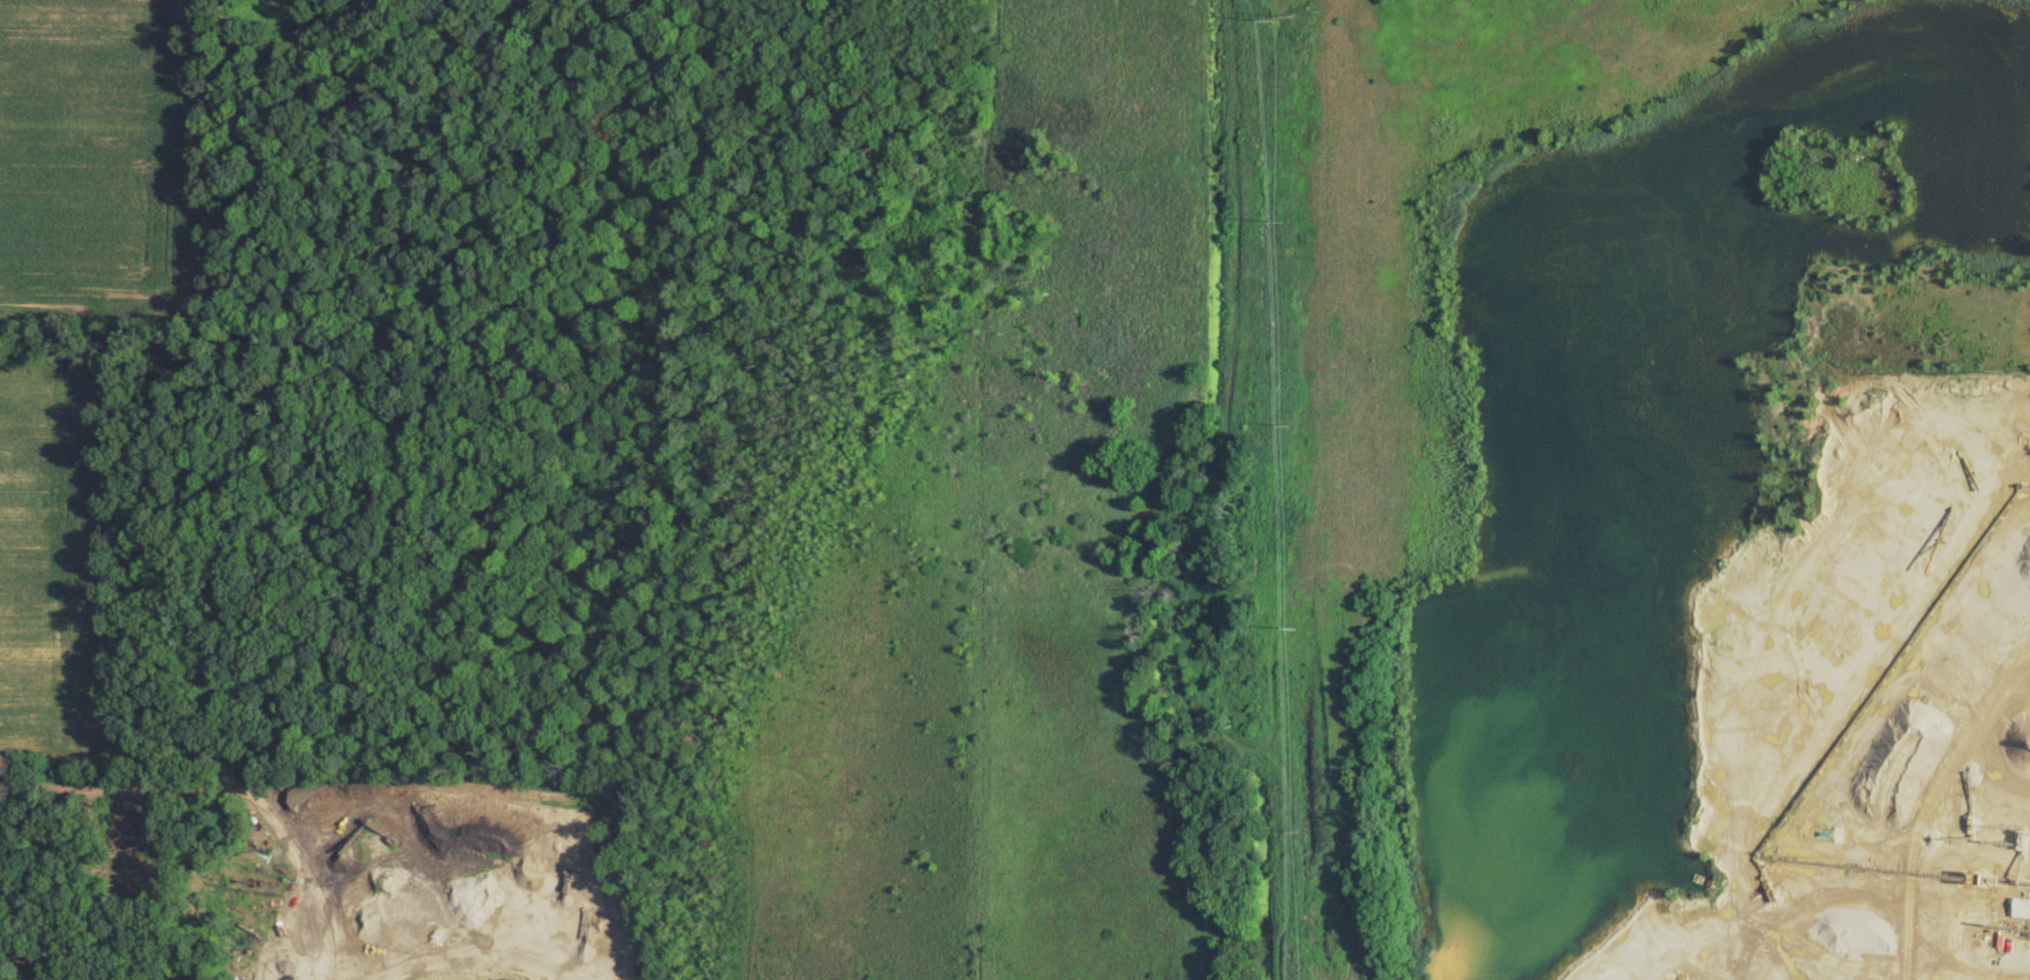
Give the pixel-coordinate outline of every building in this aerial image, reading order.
[(2021,904),(2021,923),(2029,923),(2029,904),(2021,904)]
